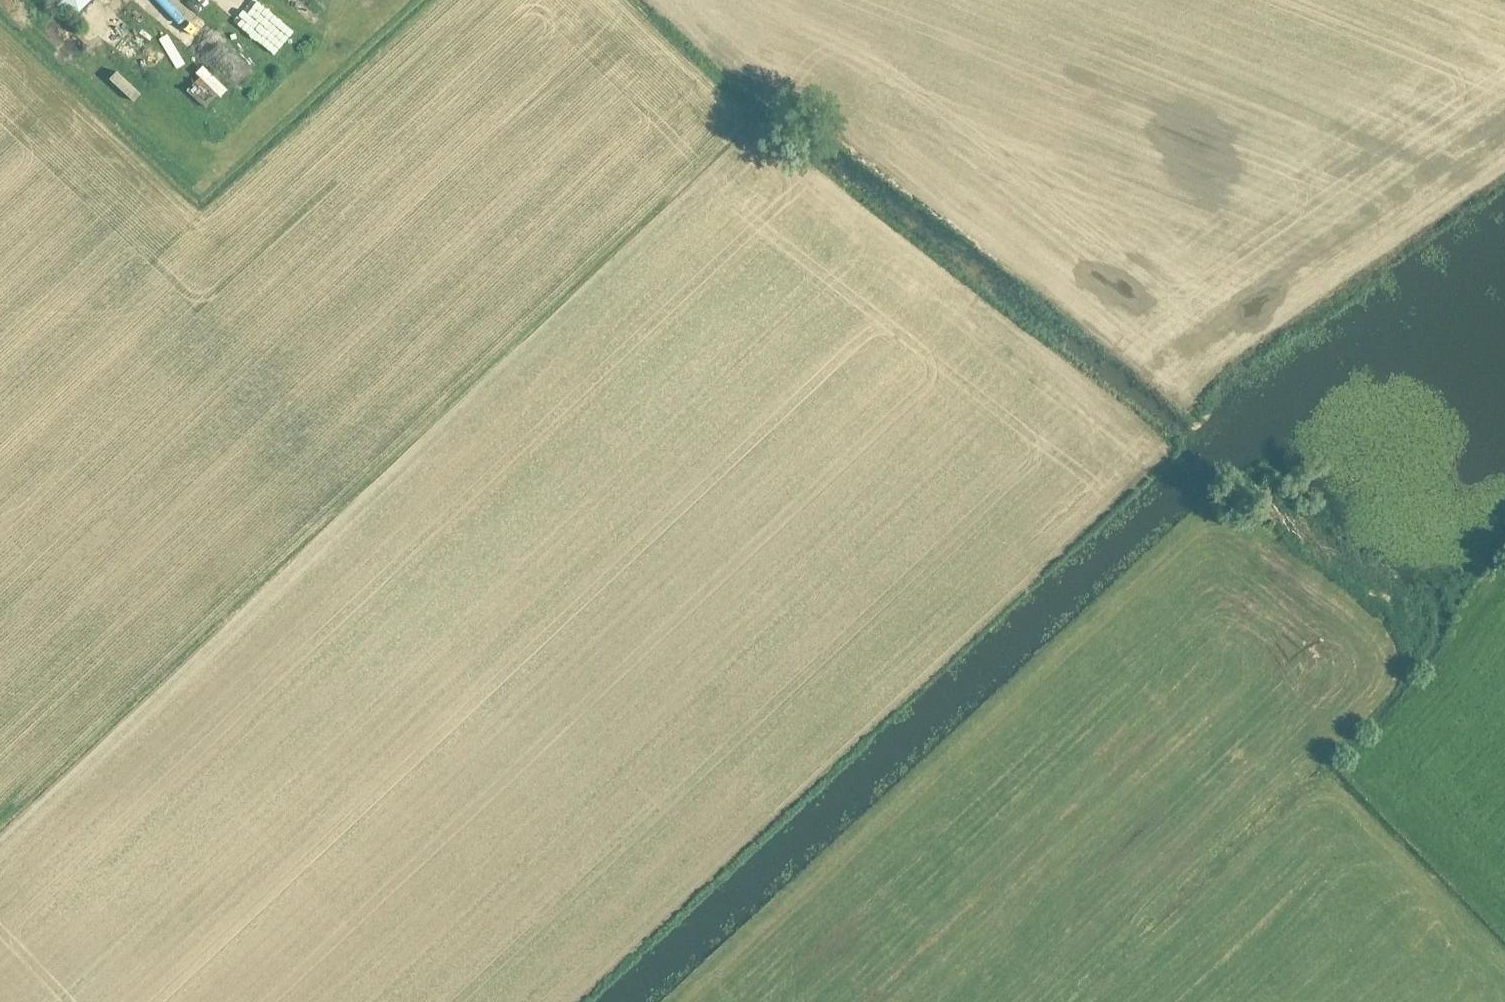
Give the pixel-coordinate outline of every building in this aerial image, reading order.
[(82,9),(89,0),(70,0),(82,9)] [(251,9),(280,36),(293,21),(269,0),(259,0),(251,9)] [(211,61),(197,77),(214,92),(228,76),(211,61)]
